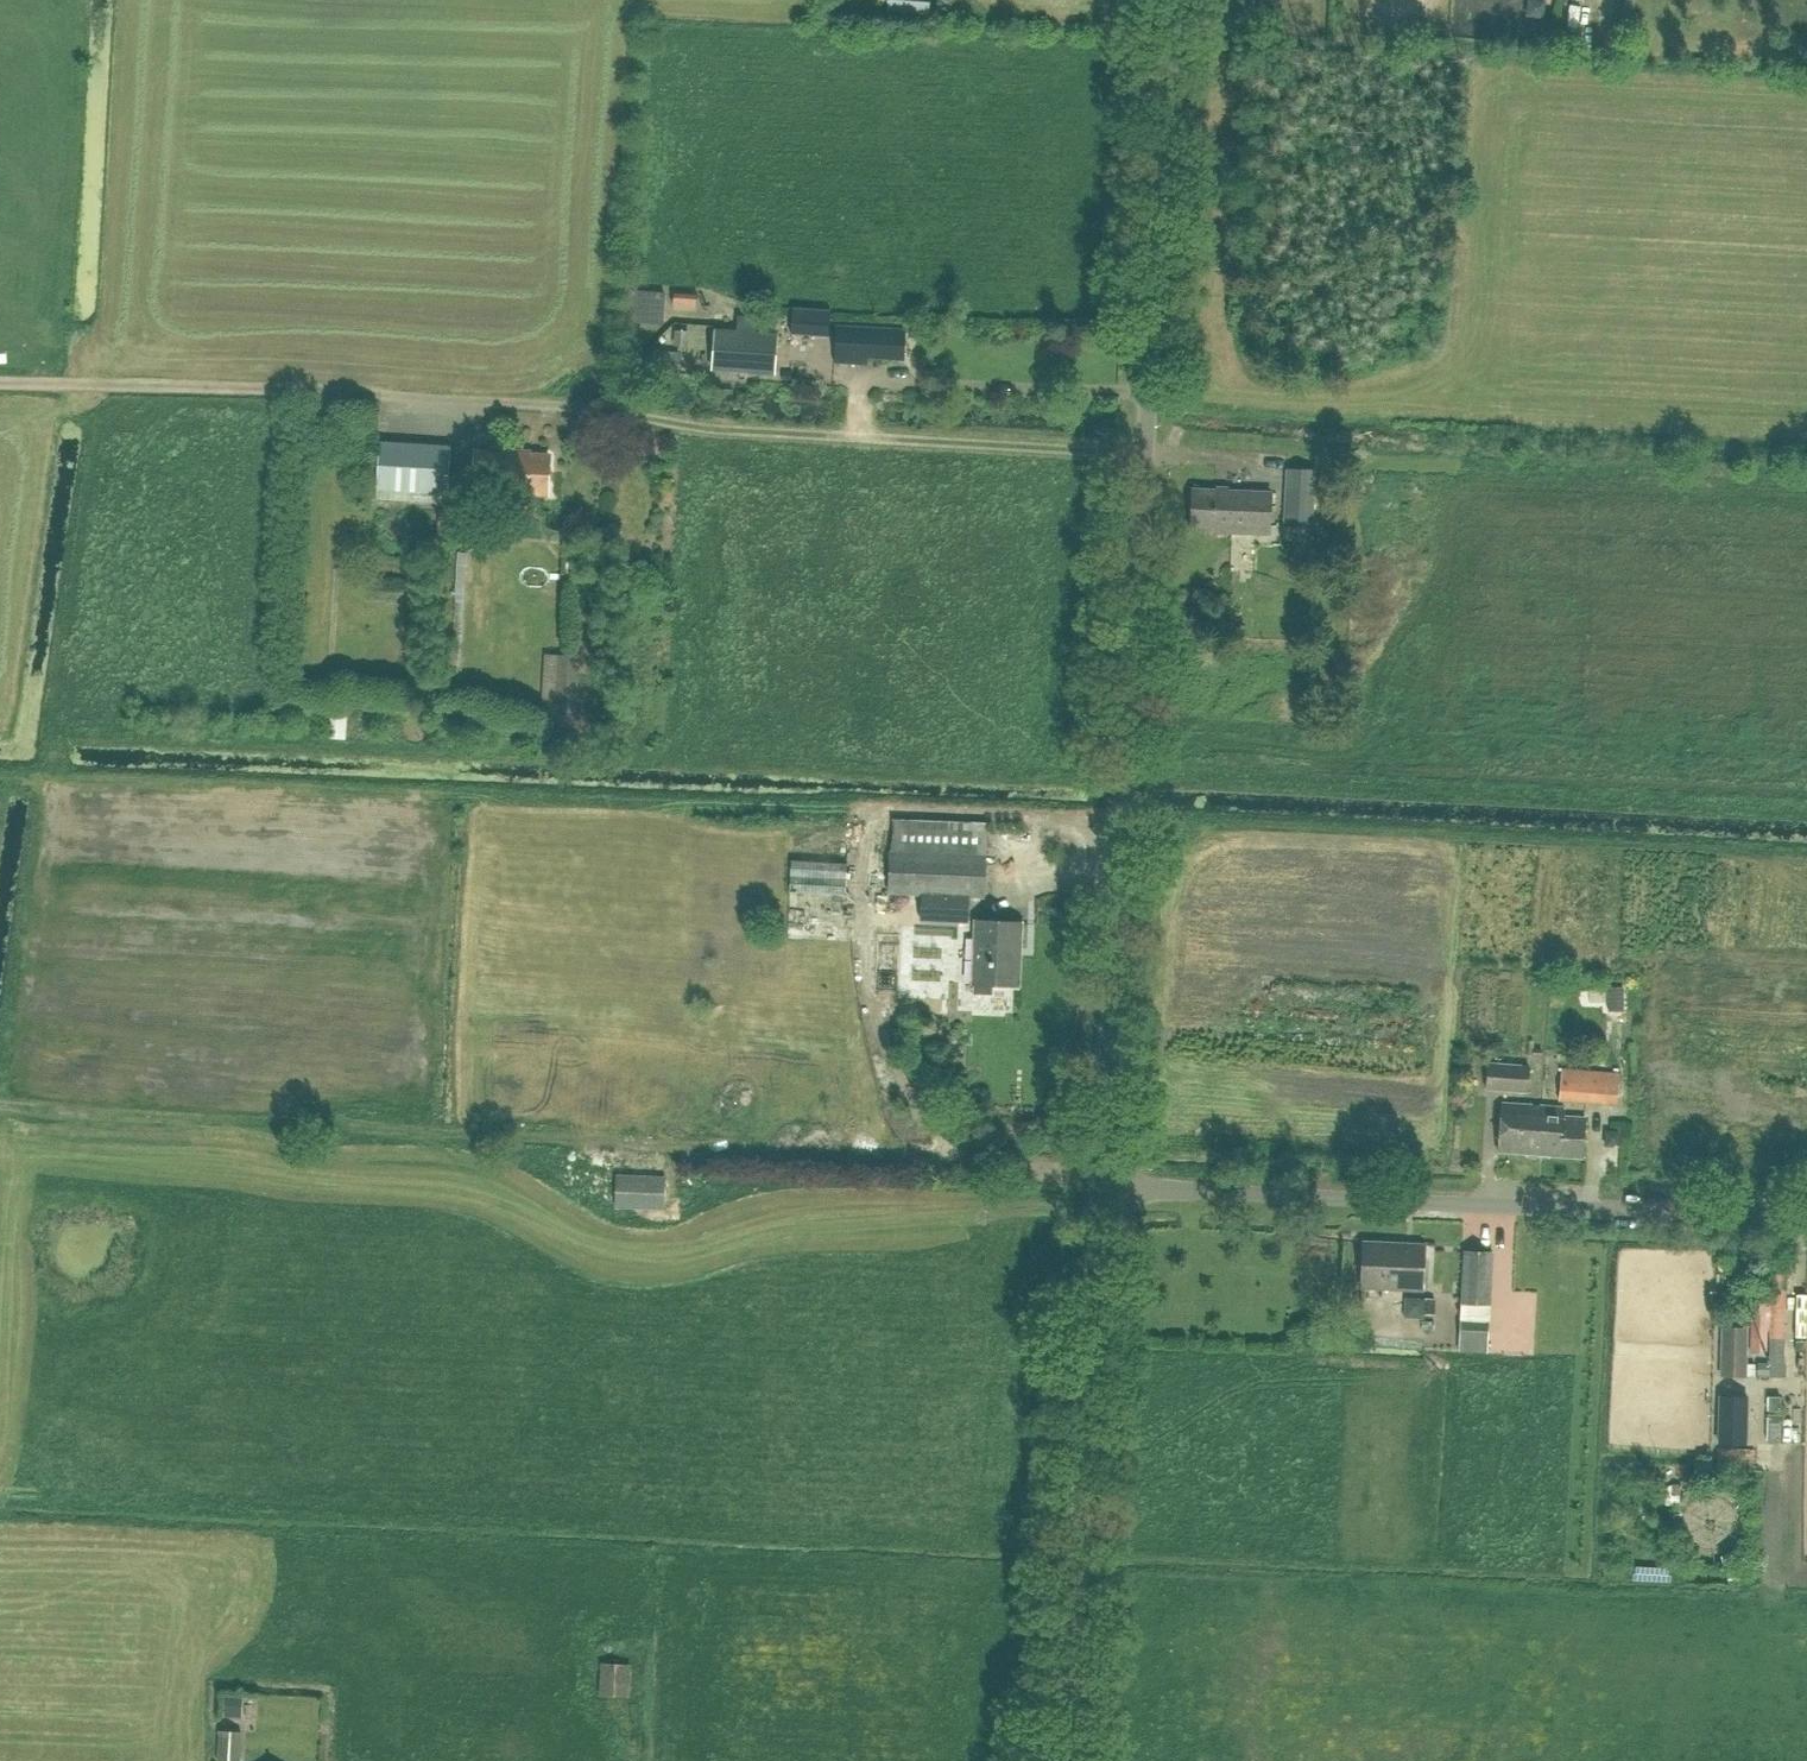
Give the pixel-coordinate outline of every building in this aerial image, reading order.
[(697,309),(699,297),(671,293),(669,305),(697,309)] [(668,325),(667,294),(631,295),(633,327),(668,325)] [(715,329),(712,369),(773,374),(777,334),(755,332),(757,317),(738,316),(736,330),(715,329)] [(903,359),(904,329),(836,326),(834,362),(867,364),(867,357),(903,359)] [(680,353),(652,351),(650,376),(678,377),(680,353)] [(449,493),(450,446),(378,441),(376,489),(449,493)] [(550,455),(475,451),(473,490),(547,494),(550,455)] [(1193,489),(1191,529),(1213,530),(1213,533),(1268,535),(1270,492),(1193,489)] [(1314,490),(1285,489),(1284,526),(1312,528),(1314,490)] [(545,655),(541,715),(574,717),(578,657),(545,655)] [(347,736),(350,712),(334,711),(331,734),(347,736)] [(983,898),(985,854),(986,824),(892,820),(891,851),(876,850),(874,893),(922,894),(921,920),(966,921),(967,897),(983,898)] [(846,858),(791,859),(791,890),(847,892),(846,858)] [(975,920),(973,983),(972,994),(993,995),(994,984),(1013,985),(1015,944),(1020,944),(1021,922),(975,920)] [(1528,1093),(1530,1064),(1487,1061),(1485,1090),(1528,1093)] [(1617,1106),(1620,1071),(1562,1067),(1559,1101),(1617,1106)] [(1540,1155),(1543,1104),(1501,1102),(1498,1152),(1540,1155)] [(1564,1106),(1543,1104),(1540,1155),(1582,1158),(1585,1117),(1563,1115),(1564,1106)] [(663,1204),(664,1177),(616,1175),(615,1202),(663,1204)] [(1386,1243),(1363,1242),(1361,1286),(1422,1289),(1424,1248),(1386,1246),(1386,1243)] [(1460,1303),(1461,1303),(1458,1350),(1487,1352),(1490,1305),(1491,1305),(1493,1251),(1462,1250),(1460,1303)] [(1765,1332),(1790,1331),(1786,1269),(1762,1270),(1765,1332)] [(1793,1288),(1796,1334),(1806,1333),(1804,1288),(1793,1288)] [(1720,1375),(1747,1376),(1748,1327),(1721,1326),(1720,1375)] [(1744,1442),(1746,1398),(1720,1397),(1719,1441),(1744,1442)] [(1714,1462),(1696,1461),(1695,1475),(1713,1476),(1714,1462)] [(622,1664),(602,1663),(601,1694),(620,1695),(622,1664)] [(241,1730),(219,1730),(218,1760),(240,1760),(241,1730)]
